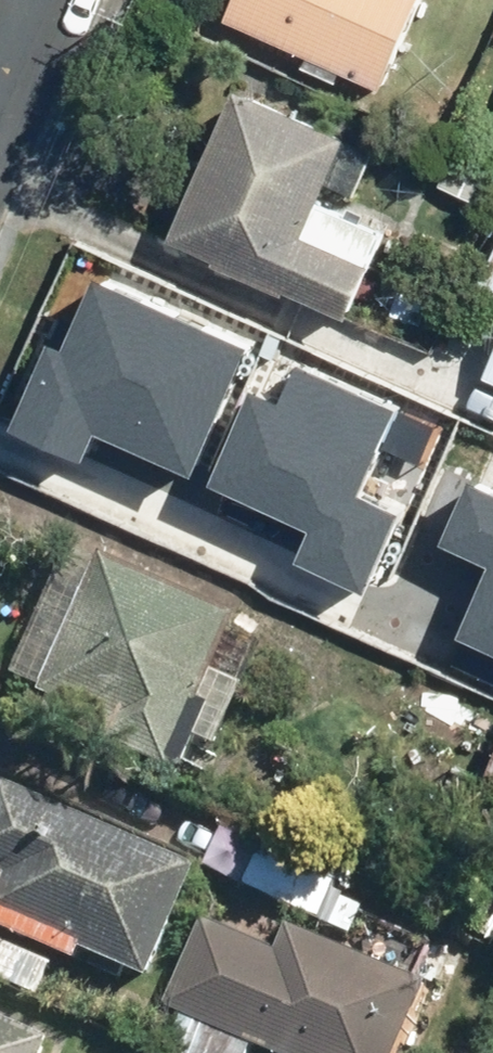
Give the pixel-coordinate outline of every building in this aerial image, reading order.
[(233,17),(392,87),(430,0),(240,0),(233,17)] [(365,121),(250,72),(186,229),(229,246),(223,261),(292,289),(294,283),(365,312),(403,217),(338,190),(365,121)] [(462,133),(439,181),(490,204),(492,198),(492,147),(462,133)] [(473,282),(492,291),(492,238),(473,282)] [(245,346),(94,281),(62,356),(44,348),(5,438),(80,471),(98,430),(191,471),(245,346)] [(480,376),(492,381),(492,347),(480,376)] [(361,485),(396,412),(299,368),(280,408),(253,396),(212,488),(305,529),(286,570),(354,600),(398,502),(387,497),(381,508),(357,495),(361,485)] [(468,491),(442,549),(490,571),(461,635),(492,649),(492,502),(468,491)] [(73,544),(20,672),(59,688),(51,708),(182,763),(250,601),(118,545),(112,561),(73,544)] [(0,945),(0,976),(47,996),(67,949),(89,959),(94,947),(166,977),(216,858),(0,769),(0,922),(8,925),(0,945)] [(371,898),(228,848),(173,1005),(192,1012),(178,1051),(185,1052),(266,1052),(268,1050),(277,1052),(419,1052),(433,1015),(405,1006),(432,930),(367,907),(371,898)] [(0,1003),(0,1052),(57,1052),(66,1033),(0,1003)]
